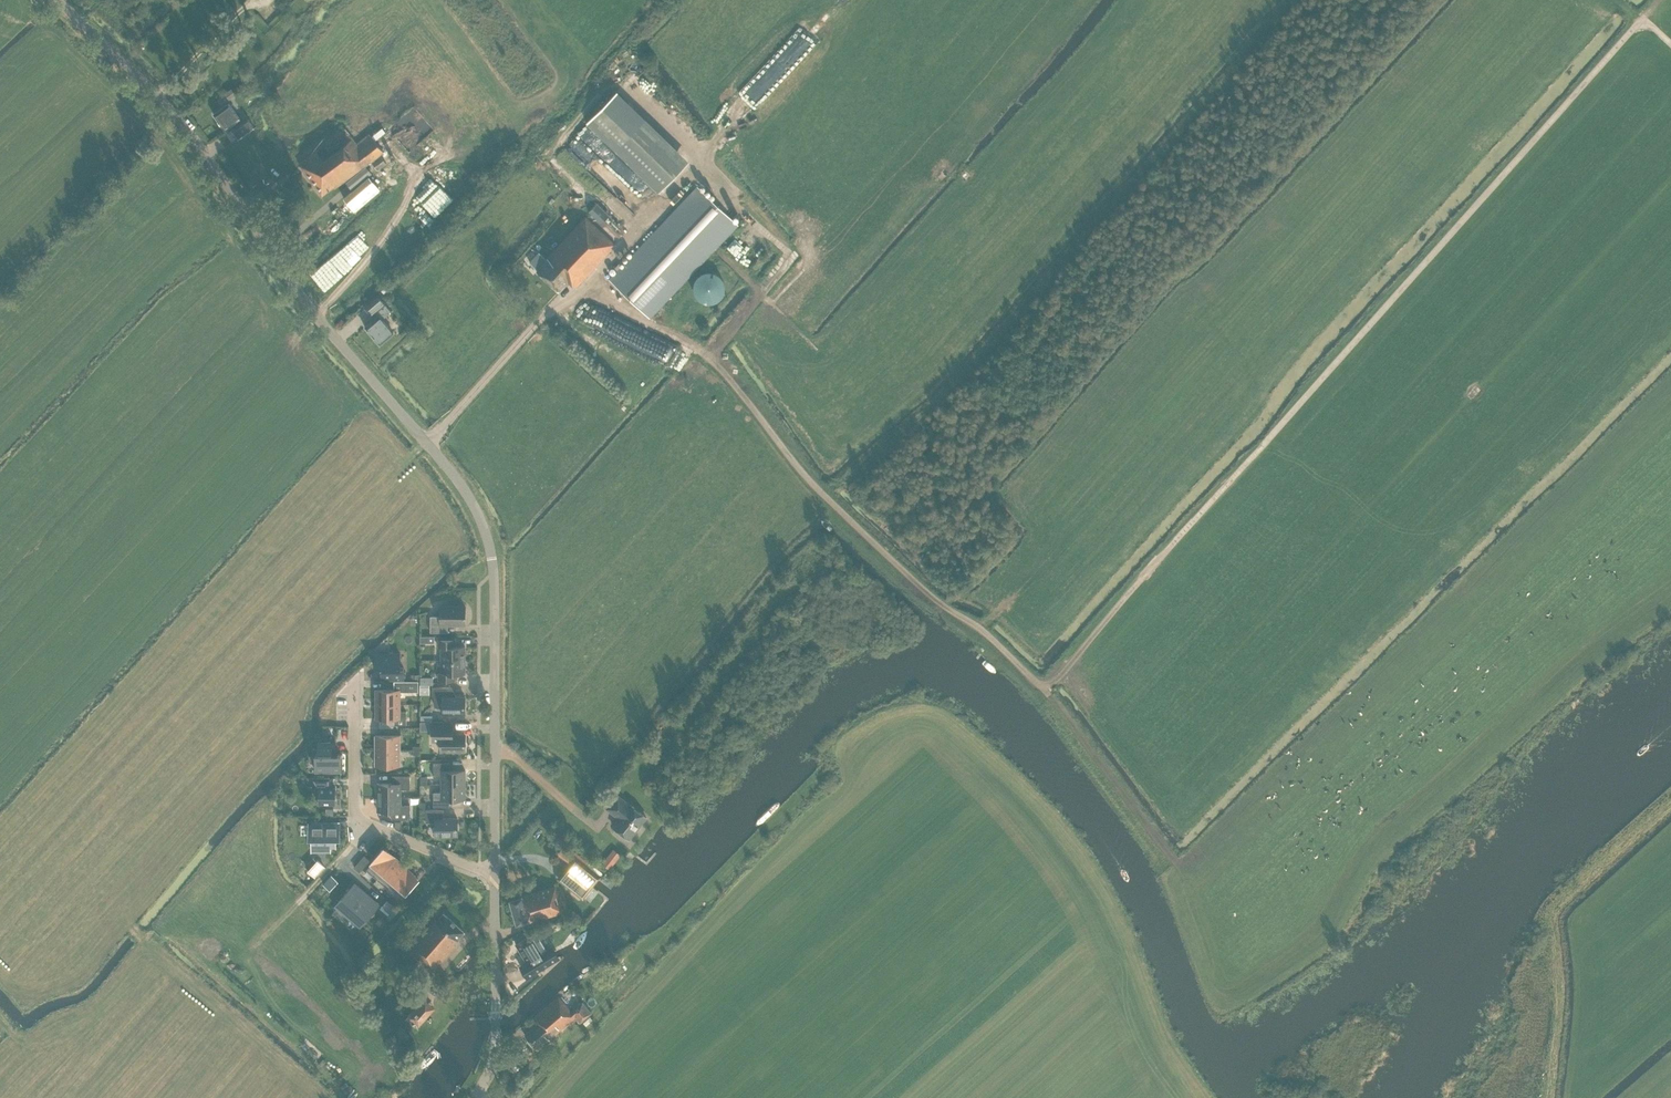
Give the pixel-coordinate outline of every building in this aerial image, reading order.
[(232,88),(228,91),(223,95),(227,101),(236,94),(232,88)] [(684,165),(612,96),(587,122),(659,191),(684,165)] [(229,103),(213,114),(225,129),(236,122),(236,121),(240,118),(229,103)] [(231,130),(232,131),(238,139),(255,127),(248,118),(231,130)] [(355,143),(344,129),(299,163),(304,171),(322,195),(333,187),(334,188),(383,152),(374,140),(385,132),(382,128),(371,136),(369,133),(355,143)] [(386,163),(381,156),(372,162),(377,169),(386,163)] [(369,176),(343,198),(355,211),(381,189),(369,176)] [(650,317),(728,234),(738,224),(698,186),(610,279),(650,317)] [(603,218),(608,211),(594,201),(589,207),(603,218)] [(575,287),(615,244),(585,217),(546,259),(547,260),(537,270),(545,277),(545,279),(546,280),(549,283),(550,284),(552,284),(559,291),(568,281),(575,287)] [(538,265),(548,254),(540,246),(530,257),(538,265)] [(721,278),(718,274),(713,272),(708,272),(704,272),(699,275),(696,278),(694,283),(693,288),(694,292),(696,297),(700,300),(704,302),(709,303),(714,302),(718,299),(722,296),(724,292),(724,287),(723,282),(721,278)] [(377,315),(365,326),(380,344),(393,332),(382,319),(391,311),(385,304),(386,303),(379,295),(364,308),(372,316),(375,313),(377,315)] [(465,624),(465,606),(440,606),(440,616),(430,616),(430,632),(448,632),(448,624),(465,624)] [(443,647),(443,659),(465,659),(465,646),(455,646),(455,639),(439,639),(439,647),(443,647)] [(400,653),(375,653),(375,668),(381,668),(381,678),(404,678),(404,667),(400,667),(400,653)] [(465,673),(465,659),(443,659),(443,673),(438,673),(438,680),(455,680),(455,673),(465,673)] [(431,680),(435,680),(435,673),(421,673),(422,691),(431,691),(431,680)] [(418,681),(403,681),(403,689),(418,689),(418,681)] [(465,714),(465,696),(452,696),(452,686),(432,686),(432,694),(434,696),(434,705),(436,707),(442,707),(442,715),(454,715),(454,714),(465,714)] [(398,689),(373,689),(373,704),(398,704),(398,689)] [(398,704),(373,704),(373,718),(391,718),(391,725),(404,725),(404,711),(398,711),(398,704)] [(465,751),(465,734),(452,734),(452,725),(432,725),(432,741),(441,741),(441,751),(465,751)] [(398,735),(373,735),(373,749),(398,749),(398,735)] [(333,742),(319,742),(319,753),(316,753),(316,771),(342,771),(342,753),(333,753),(333,742)] [(398,749),(373,749),(373,764),(398,764),(398,749)] [(441,777),(441,784),(465,784),(465,770),(450,770),(450,762),(433,762),(433,777),(441,777)] [(377,783),(377,797),(401,797),(401,789),(410,789),(410,775),(392,775),(392,783),(377,783)] [(465,798),(465,784),(441,784),(441,792),(433,792),(433,806),(450,806),(450,799),(465,798)] [(342,787),(324,787),(324,804),(342,804),(342,787)] [(640,824),(646,816),(631,804),(630,805),(617,795),(607,808),(620,818),(613,826),(629,838),(635,831),(637,830),(640,826),(640,824)] [(401,804),(401,797),(377,797),(377,810),(392,810),(392,819),(410,819),(410,804),(401,804)] [(443,818),(443,809),(426,809),(426,821),(435,821),(435,835),(458,835),(458,818),(443,818)] [(329,826),(311,826),(311,841),(313,841),(313,854),(323,854),(323,850),(338,850),(338,841),(340,841),(340,830),(329,830),(329,826)] [(366,869),(377,879),(395,858),(384,848),(371,861),(372,862),(366,869)] [(613,849),(603,862),(610,867),(620,854),(613,849)] [(407,868),(395,858),(377,879),(388,889),(407,868)] [(561,878),(582,895),(597,876),(575,859),(561,878)] [(324,866),(317,860),(308,871),(315,877),(324,866)] [(418,878),(407,868),(388,889),(399,898),(405,891),(406,892),(418,878)] [(333,881),(326,889),(332,894),(339,886),(333,881)] [(366,892),(354,882),(334,905),(346,916),(366,892)] [(530,922),(563,912),(560,904),(561,903),(556,886),(523,895),(523,896),(510,900),(517,924),(529,921),(530,922)] [(378,903),(366,892),(346,916),(358,926),(378,903)] [(465,932),(444,913),(437,920),(435,919),(409,948),(426,963),(427,962),(434,968),(455,945),(454,944),(465,932)] [(551,947),(547,949),(536,931),(516,943),(527,962),(521,966),(527,977),(558,959),(551,947)] [(538,1023),(525,1034),(538,1050),(550,1039),(576,1016),(580,1021),(591,1012),(582,1002),(572,1011),(559,996),(533,1018),(538,1023)] [(435,1008),(426,999),(420,1005),(418,1003),(408,1014),(410,1017),(419,1026),(435,1008)]
